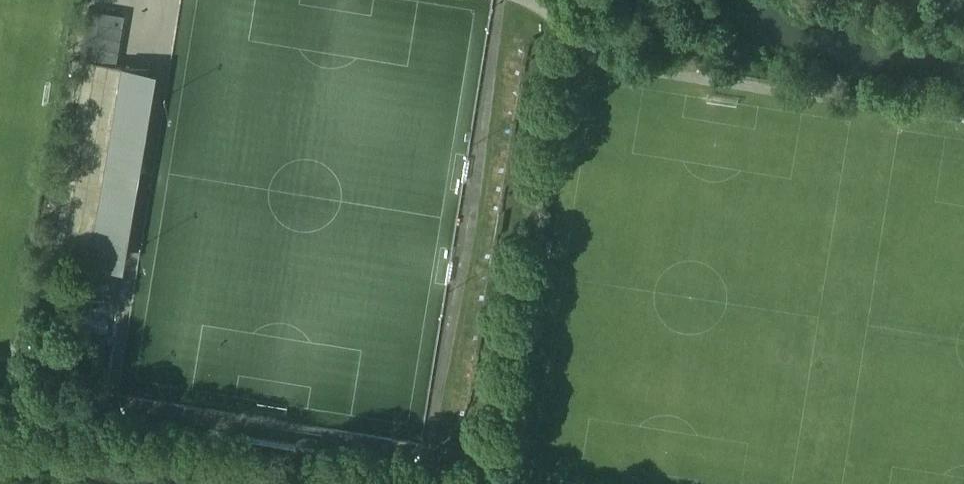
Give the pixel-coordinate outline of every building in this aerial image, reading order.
[(116,63),(124,15),(88,9),(80,57),(116,63)] [(86,58),(53,253),(88,260),(121,64),(86,58)]
